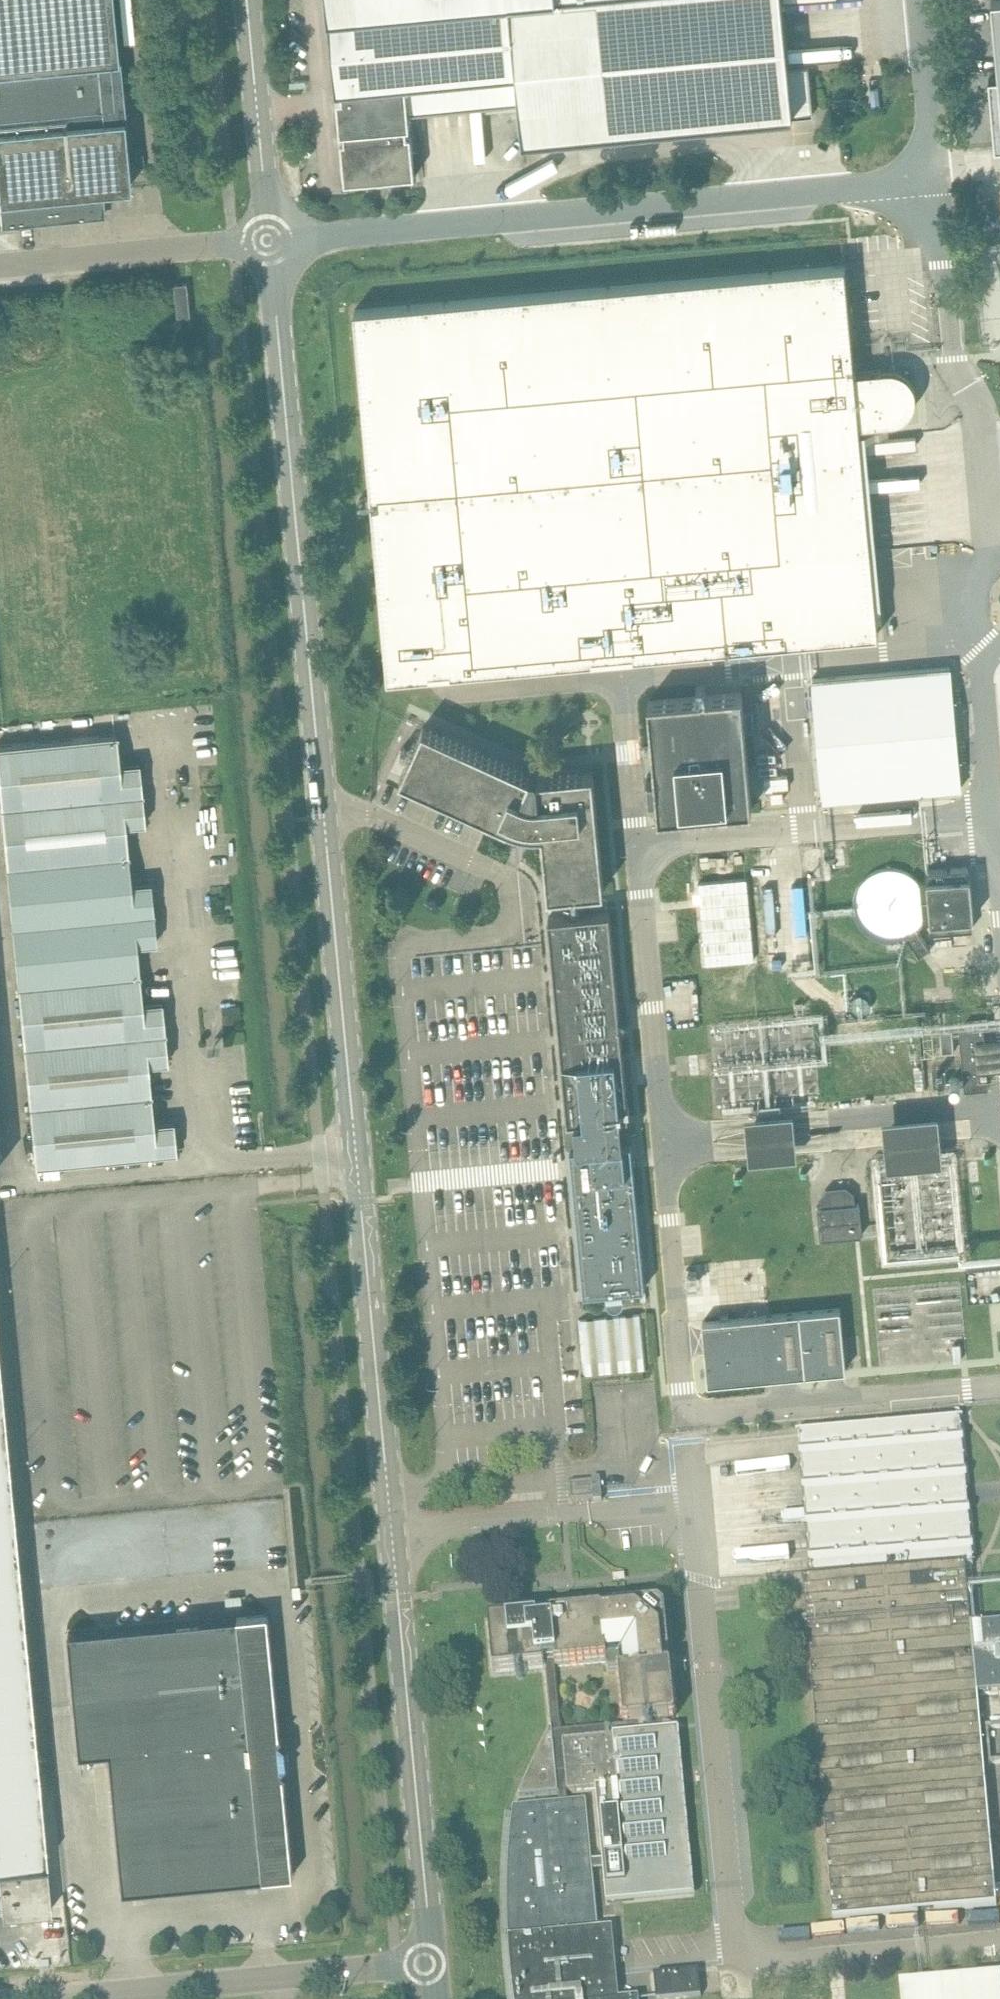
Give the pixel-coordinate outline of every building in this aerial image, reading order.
[(123,117),(102,119),(101,103),(110,103),(122,92),(119,57),(117,57),(112,0),(0,0),(0,214),(1,224),(104,214),(102,190),(129,187),(123,117)] [(465,147),(813,114),(808,66),(788,67),(782,0),(328,0),(336,91),(342,91),(342,99),(337,99),(340,133),(344,133),(345,140),(341,140),(345,182),(371,179),(376,183),(385,182),(389,178),(415,175),(411,134),(407,134),(406,126),(410,126),(409,112),(461,107),(465,147)] [(998,77),(988,78),(995,149),(999,148),(999,0),(991,0),(998,77)] [(834,109),(854,107),(853,97),(833,99),(834,109)] [(978,180),(968,181),(969,191),(979,190),(978,180)] [(897,371),(888,370),(854,373),(845,265),(354,310),(388,679),(878,634),(859,425),(892,422),(901,419),(908,414),(914,407),(916,398),(915,389),(911,381),(905,374),(897,371)] [(178,317),(190,315),(187,284),(175,285),(178,317)] [(823,801),(961,789),(950,667),(812,679),(823,801)] [(658,816),(752,808),(742,692),(648,701),(655,776),(649,776),(648,775),(647,775),(649,799),(651,798),(650,797),(657,797),(658,816)] [(623,1303),(624,1299),(623,1290),(645,1288),(631,1143),(623,1144),(621,1116),(628,1115),(609,911),(584,914),(582,892),(604,889),(593,772),(537,777),(531,776),(423,727),(400,778),(507,827),(508,826),(516,829),(525,831),(534,832),(542,831),(548,895),(564,893),(566,915),(548,917),(568,1121),(575,1120),(577,1134),(573,1135),(571,1138),(570,1141),(571,1145),(574,1147),(578,1146),(579,1148),(570,1149),(584,1293),(606,1291),(607,1300),(608,1305),(612,1307),(616,1308),(620,1307),(623,1303)] [(142,793),(139,762),(119,764),(116,734),(0,745),(0,799),(1,806),(142,793)] [(142,793),(1,806),(6,866),(128,855),(125,826),(145,824),(142,793)] [(130,883),(128,855),(6,866),(12,926),(153,912),(150,882),(130,883)] [(927,881),(919,882),(912,875),(903,870),(894,868),(884,868),(874,871),(866,877),(859,884),(855,893),(853,903),(854,913),(858,921),(865,929),(873,935),(882,939),(892,941),(910,957),(927,952),(911,938),(919,934),(926,929),(932,923),(942,922),(943,932),(950,931),(952,954),(945,954),(947,976),(970,974),(966,930),(973,929),(968,867),(926,871),(927,881)] [(153,912),(12,926),(18,986),(139,974),(136,945),(156,943),(153,912)] [(142,1003),(139,974),(18,986),(24,1045),(165,1032),(162,1001),(142,1003)] [(983,1027),(964,1029),(959,1029),(965,1088),(989,1085),(983,1027)] [(165,1032),(24,1045),(29,1105),(150,1094),(148,1064),(168,1062),(165,1032)] [(150,1094),(29,1105),(35,1166),(176,1152),(173,1121),(153,1122),(150,1094)] [(862,1120),(866,1169),(922,1165),(919,1116),(862,1120)] [(780,1119),(732,1122),(735,1166),(783,1162),(780,1119)] [(858,1205),(817,1208),(820,1240),(861,1237),(858,1205)] [(846,1370),(840,1309),(702,1322),(708,1383),(846,1370)] [(46,1859),(0,1384),(0,1892),(2,1916),(50,1911),(46,1859)] [(799,1435),(799,1436),(812,1578),(803,1579),(834,1919),(996,1905),(966,1567),(973,1566),(960,1420),(799,1435)] [(575,1499),(595,1497),(597,1494),(596,1484),(593,1481),(573,1483),(571,1486),(572,1496),(575,1499)] [(521,1796),(558,1792),(559,1802),(513,1806),(512,1815),(508,1880),(508,1916),(513,1988),(515,1998),(639,1998),(639,1997),(636,1997),(619,1998),(612,1927),(598,1928),(592,1869),(605,1868),(604,1859),(591,1860),(586,1799),(568,1801),(567,1791),(597,1788),(618,1786),(620,1784),(616,1742),(615,1735),(614,1734),(615,1734),(636,1732),(654,1730),(654,1732),(670,1731),(669,1718),(674,1717),(675,1716),(670,1668),(669,1666),(666,1667),(665,1655),(661,1611),(658,1609),(636,1611),(603,1615),(602,1611),(601,1610),(553,1615),(552,1616),(552,1620),(541,1621),(541,1617),(539,1616),(490,1620),(489,1622),(494,1671),(495,1672),(544,1667),(545,1666),(546,1666),(552,1727),(521,1796)] [(285,1774),(286,1773),(282,1769),(287,1763),(285,1745),(279,1740),(283,1736),(281,1735),(280,1735),(268,1614),(68,1633),(80,1755),(110,1752),(123,1891),(293,1875),(283,1774),(285,1774)] [(618,1786),(597,1788),(604,1859),(605,1868),(608,1906),(691,1899),(675,1737),(616,1742),(620,1784),(620,1786),(618,1786)] [(701,1996),(699,1970),(654,1974),(656,1998),(667,1998),(701,1996)] [(901,1982),(902,1998),(999,1998),(999,1974),(901,1982)]
